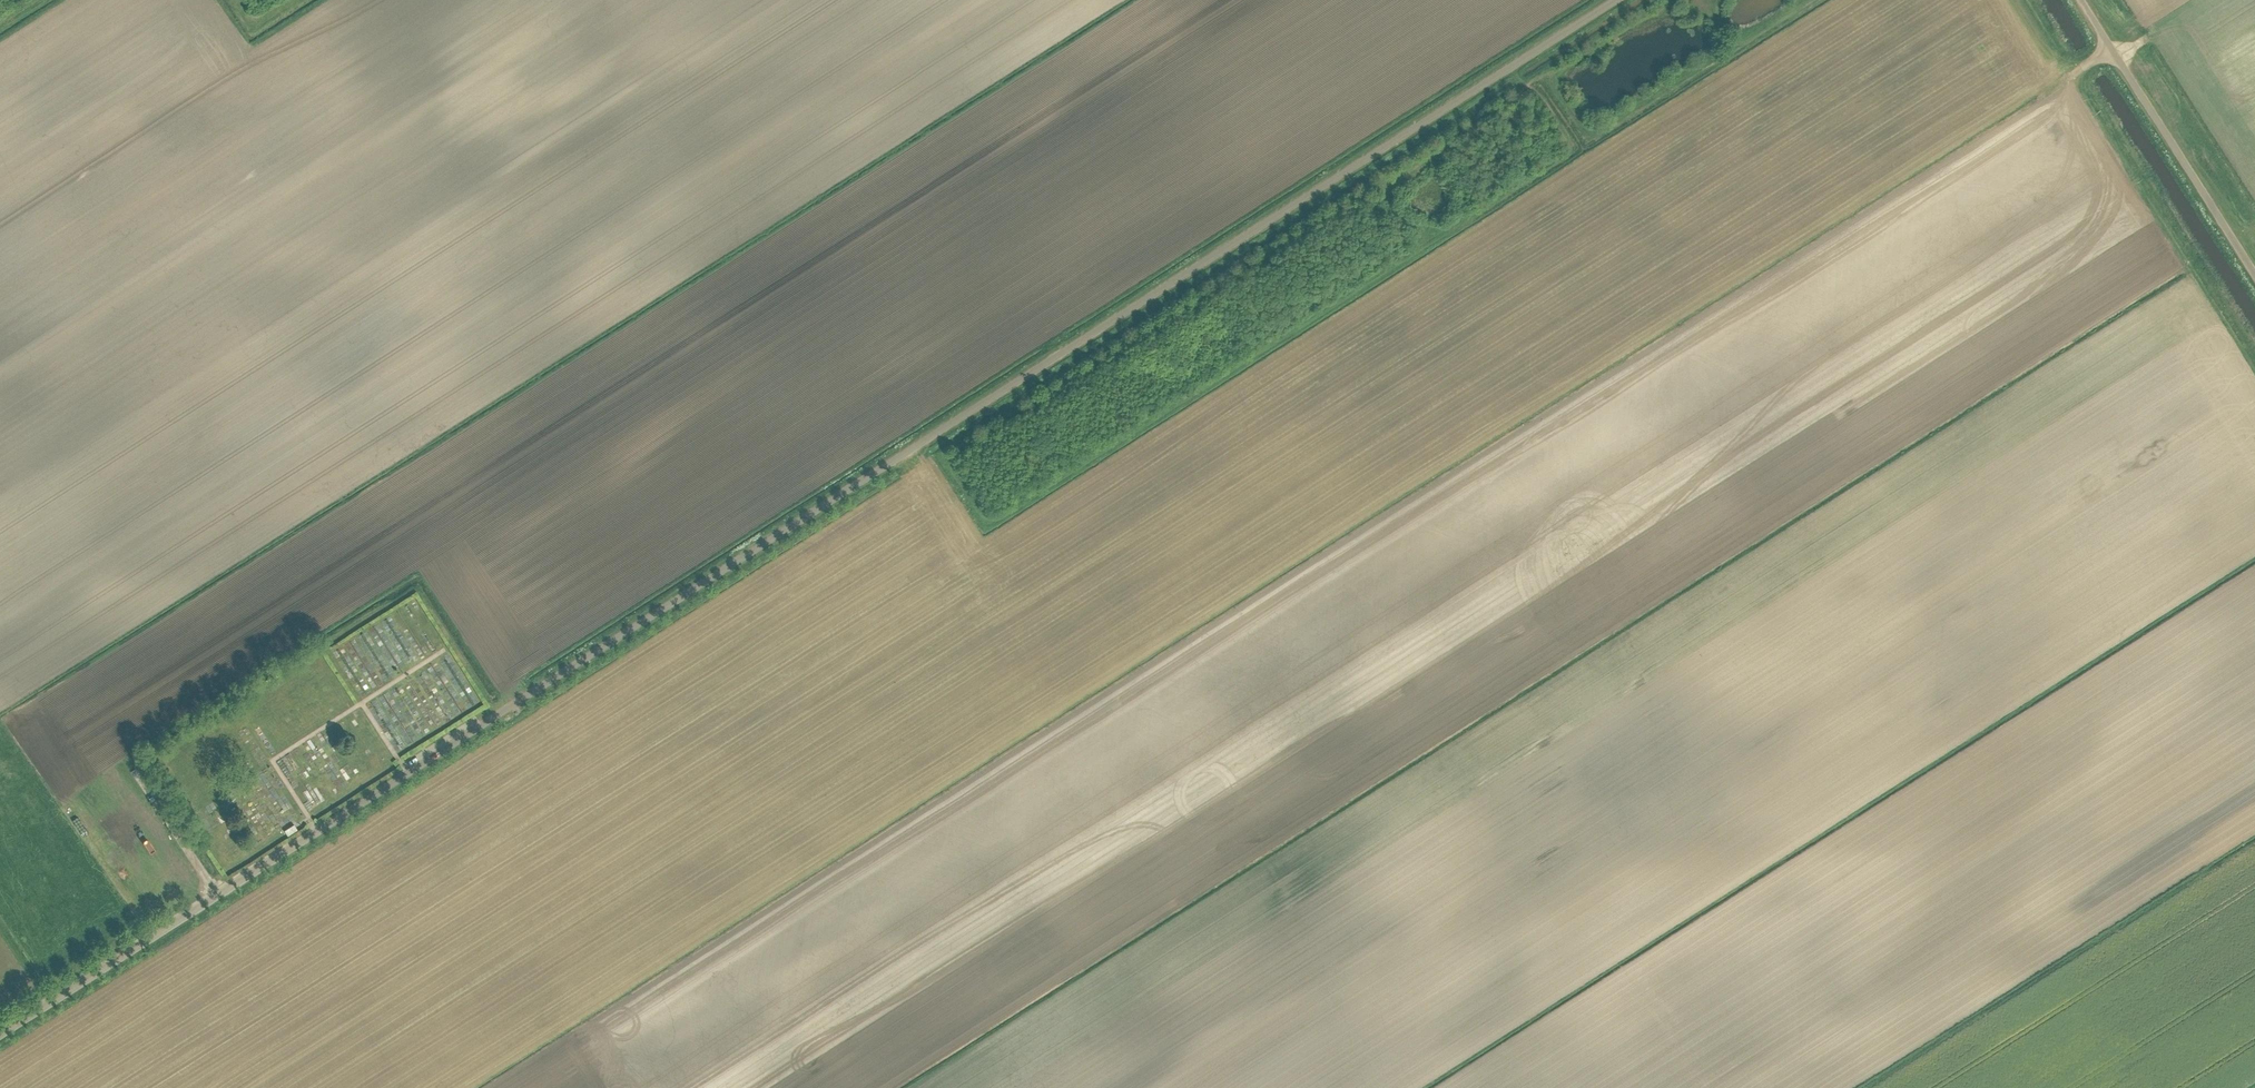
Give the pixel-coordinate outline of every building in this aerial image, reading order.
[(227,712),(231,718),(238,713),(234,707),(227,712)] [(284,831),(286,834),(288,837),(297,831),(294,825),(284,831)]
